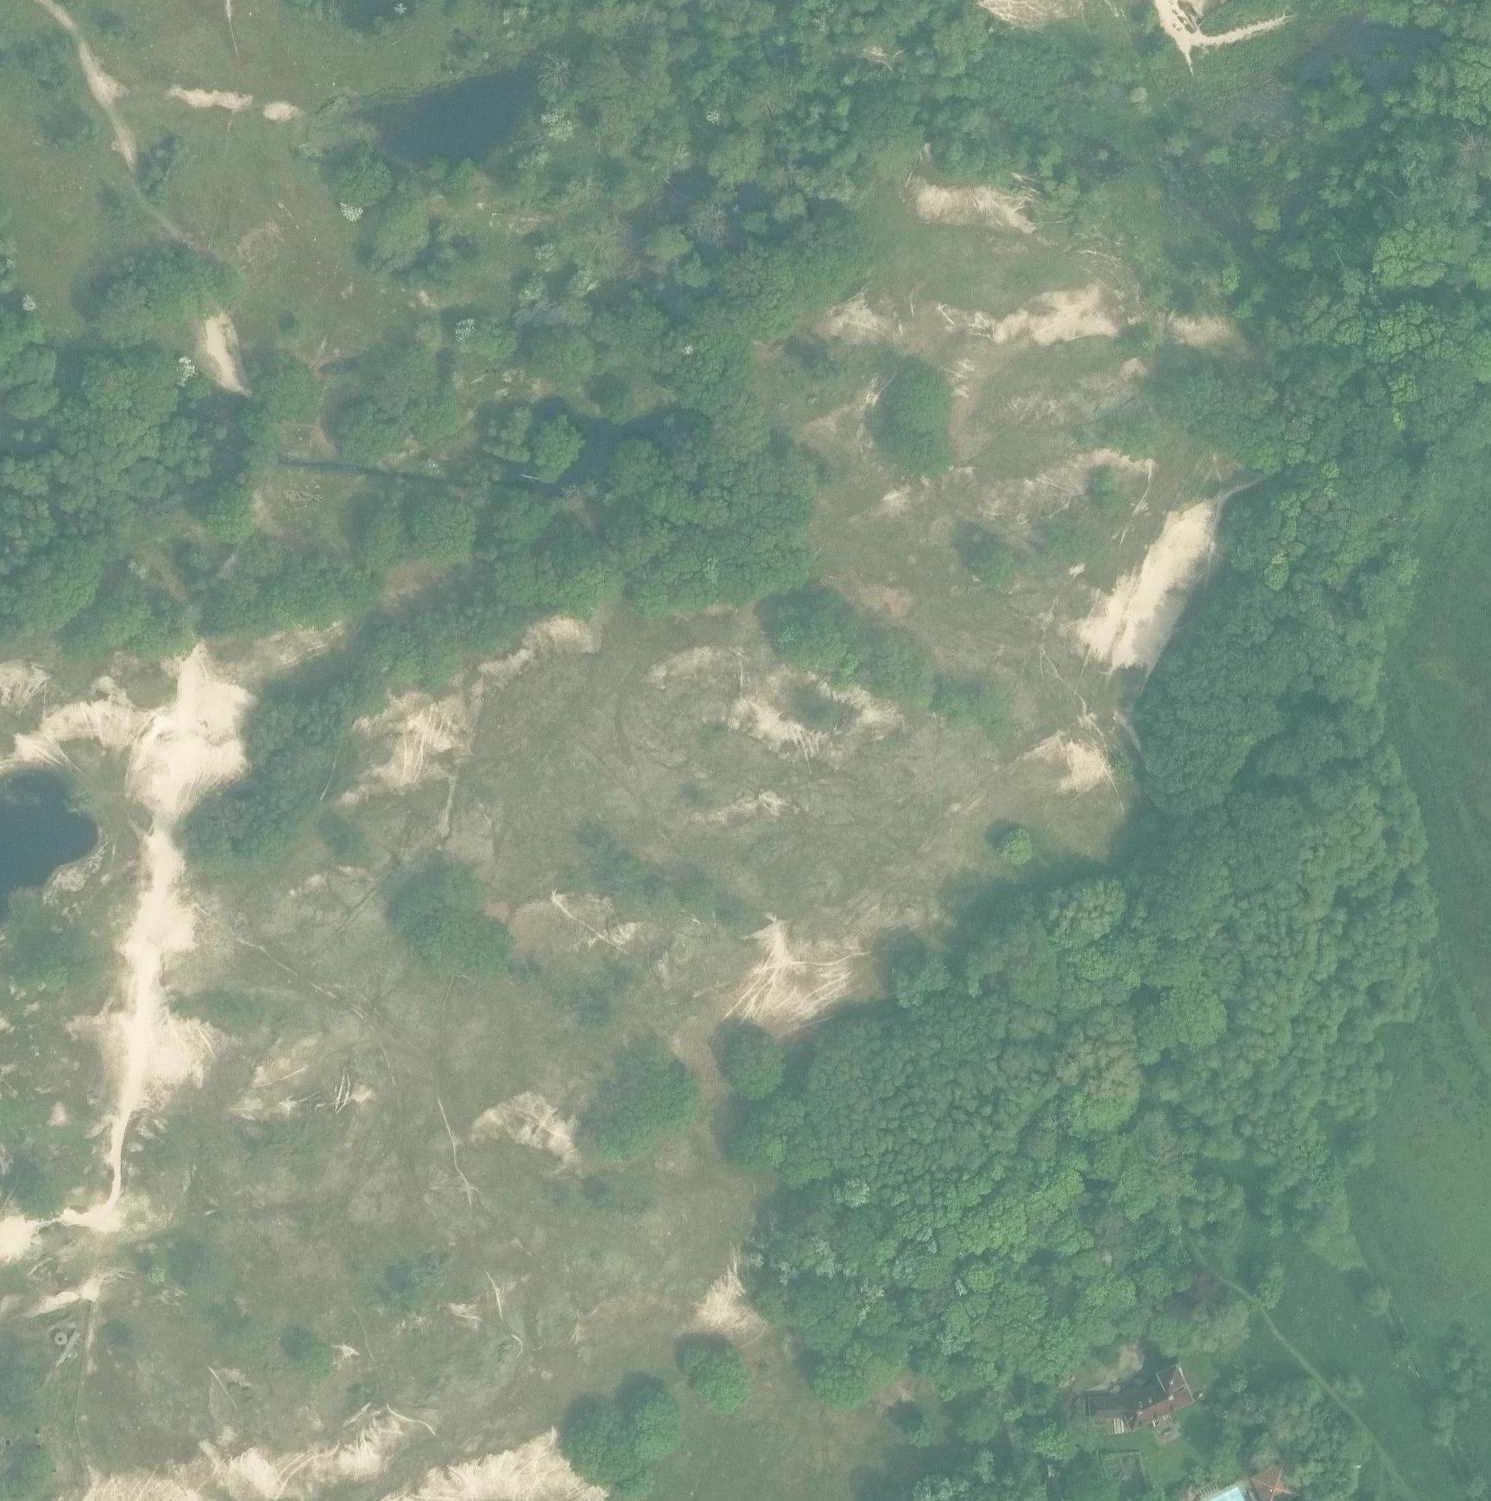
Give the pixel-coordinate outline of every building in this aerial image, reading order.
[(1183,10),(1195,27),(1236,0),(1198,0),(1183,10)] [(1123,1407),(1133,1427),(1193,1399),(1184,1380),(1186,1379),(1177,1361),(1159,1370),(1164,1379),(1143,1390),(1140,1384),(1117,1395),(1117,1396),(1091,1398),(1092,1420),(1106,1419),(1106,1416),(1110,1416),(1110,1408),(1123,1407)] [(1301,1492),(1284,1459),(1250,1476),(1263,1500),(1283,1500),(1301,1492)]
